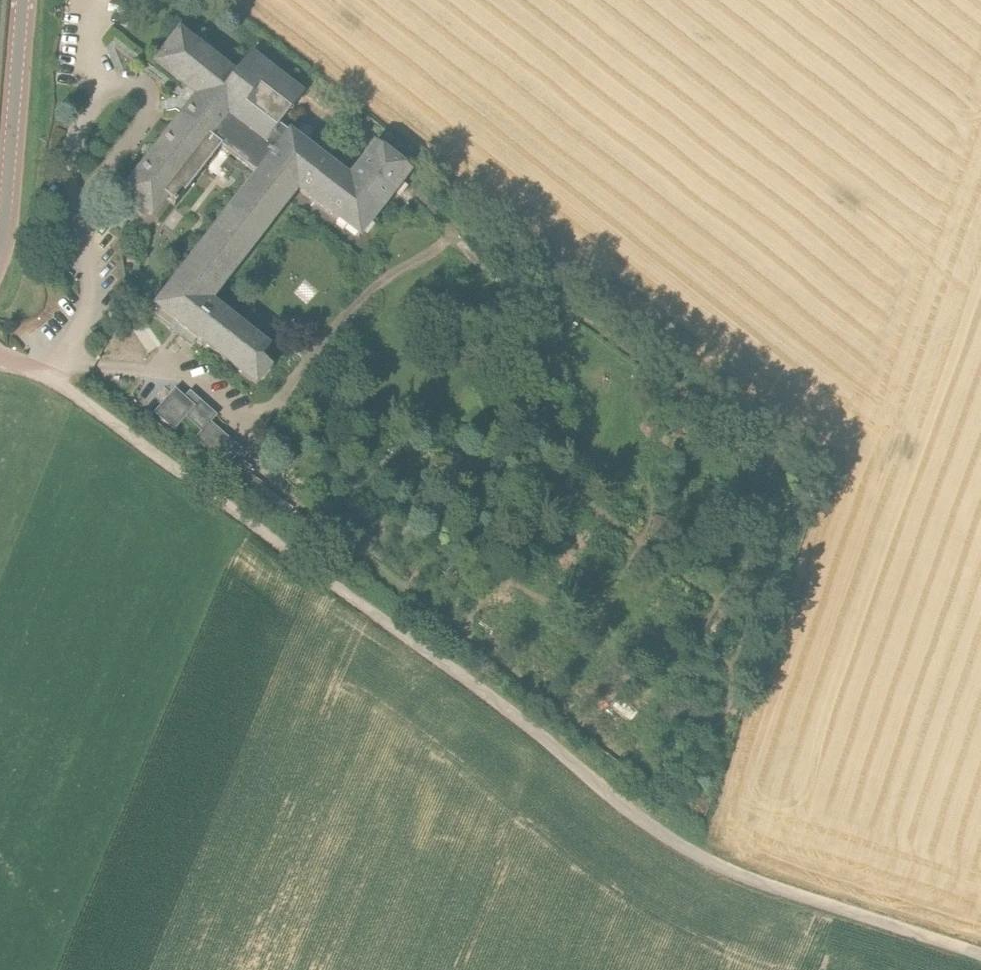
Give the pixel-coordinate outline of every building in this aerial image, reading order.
[(234,72),(196,43),(180,31),(155,62),(198,95),(197,95),(200,97),(195,103),(190,99),(185,105),(190,109),(186,115),(184,113),(183,115),(182,114),(122,191),(155,216),(169,198),(177,204),(221,147),(256,172),(151,307),(257,388),(273,368),(262,358),(271,345),(213,302),(297,193),(359,241),(389,202),(411,172),(406,166),(383,147),(374,141),(349,174),(289,129),(287,132),(280,126),(305,92),(252,49),(234,72)] [(126,219),(131,222),(137,214),(133,210),(126,219)] [(190,390),(185,396),(175,387),(154,413),(174,431),(186,417),(201,431),(195,438),(227,466),(243,449),(212,422),(218,414),(190,390)]
